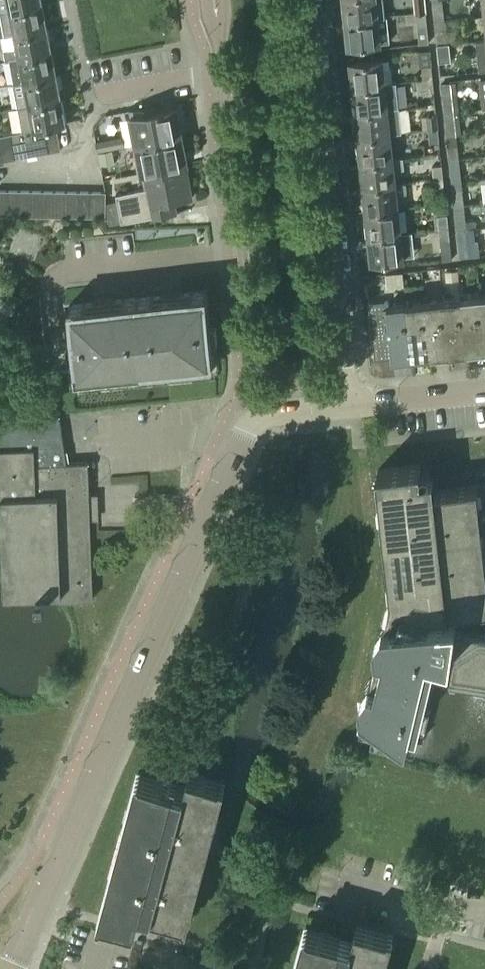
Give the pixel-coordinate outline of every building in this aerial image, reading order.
[(1,13),(44,5),(43,0),(0,0),(0,10),(1,13)] [(345,21),(379,18),(379,17),(385,16),(383,0),(343,0),(345,21)] [(426,13),(424,0),(415,0),(416,14),(426,13)] [(434,21),(445,20),(442,0),(432,0),(434,21)] [(44,5),(1,13),(5,36),(15,34),(15,35),(49,28),(44,5)] [(426,13),(416,14),(417,26),(427,25),(426,13)] [(379,18),(345,21),(348,46),(382,43),(390,42),(387,16),(385,16),(379,17),(379,18)] [(445,20),(434,21),(437,45),(447,44),(446,34),(445,20)] [(18,49),(4,51),(6,62),(9,61),(20,59),(54,52),(49,28),(15,35),(18,49)] [(476,41),(479,71),(484,70),(484,40),(476,41)] [(447,44),(437,45),(438,57),(439,62),(451,61),(449,44),(447,44)] [(20,59),(9,61),(14,84),(25,81),(25,82),(59,76),(54,52),(20,59)] [(384,57),(349,61),(352,86),(386,82),(392,82),(391,68),(385,69),(384,57)] [(431,66),(422,67),(423,78),(433,77),(431,66)] [(25,81),(14,84),(18,108),(29,106),(63,100),(59,76),(25,82),(25,81)] [(423,78),(417,79),(418,92),(424,91),(434,90),(433,77),(423,78)] [(386,82),(352,86),(355,111),(389,107),(400,107),(397,81),(392,82),(386,82)] [(443,112),(459,111),(456,82),(440,84),(443,112)] [(29,106),(18,108),(23,132),(32,130),(44,128),(56,125),(68,123),(63,100),(29,106)] [(165,103),(129,110),(136,142),(183,133),(177,105),(166,107),(165,103)] [(389,107),(355,111),(357,136),(392,132),(402,132),(400,107),(389,107)] [(446,136),(462,134),(459,111),(443,112),(446,136)] [(428,129),(438,127),(437,114),(426,115),(428,129)] [(56,125),(44,128),(49,153),(61,151),(56,125)] [(438,127),(428,129),(428,130),(428,129),(430,142),(439,141),(438,127)] [(44,128),(32,130),(37,155),(49,153),(44,128)] [(23,132),(21,132),(25,157),(37,155),(32,130),(23,132)] [(21,132),(9,134),(14,159),(25,157),(21,132)] [(392,132),(357,136),(360,161),(394,157),(392,132)] [(106,200),(105,216),(119,213),(121,223),(192,209),(192,207),(170,211),(168,200),(194,195),(188,164),(189,164),(183,133),(136,142),(142,173),(144,172),(147,188),(116,194),(116,198),(106,200)] [(2,162),(14,159),(9,134),(0,136),(0,152),(2,162)] [(449,159),(459,158),(457,136),(462,136),(462,134),(446,136),(449,159)] [(106,149),(104,139),(95,141),(97,150),(106,149)] [(112,150),(99,152),(101,165),(114,163),(112,150)] [(394,157),(360,161),(363,186),(397,183),(395,169),(404,168),(403,157),(394,158),(394,157)] [(451,182),(462,181),(459,158),(449,159),(451,182)] [(434,179),(443,178),(442,165),(432,166),(434,179)] [(443,178),(434,179),(435,191),(445,190),(443,178)] [(454,206),(464,205),(462,181),(451,182),(454,206)] [(397,183),(363,186),(365,211),(400,208),(398,193),(407,192),(405,182),(397,183)] [(8,190),(7,215),(19,215),(20,190),(8,190)] [(20,190),(19,215),(32,216),(32,190),(20,190)] [(32,190),(32,216),(44,216),(44,190),(32,190)] [(44,190),(44,216),(56,216),(56,191),(44,190)] [(56,191),(56,216),(68,216),(69,191),(56,191)] [(69,191),(68,216),(80,217),(81,191),(69,191)] [(81,191),(80,217),(93,217),(93,191),(81,191)] [(93,191),(93,217),(105,217),(105,216),(106,200),(106,192),(93,191)] [(456,229),(467,228),(464,205),(454,206),(456,229)] [(400,208),(365,211),(368,236),(402,233),(400,208)] [(439,229),(448,228),(447,215),(438,216),(439,229)] [(448,228),(439,229),(440,241),(450,240),(448,228)] [(467,228),(456,229),(460,257),(470,256),(467,228)] [(402,233),(368,236),(371,261),(405,258),(402,233)] [(446,280),(458,279),(457,270),(445,271),(446,280)] [(402,271),(386,273),(387,286),(403,285),(402,271)] [(69,304),(73,341),(68,341),(70,358),(75,358),(78,392),(216,378),(213,350),(218,349),(216,325),(210,326),(207,290),(69,304)] [(461,298),(466,350),(484,348),(482,323),(480,296),(461,298)] [(442,300),(447,351),(466,350),(461,298),(442,300)] [(426,328),(429,353),(447,351),(442,300),(424,301),(426,328)] [(410,355),(429,353),(426,328),(424,301),(405,303),(410,355)] [(388,332),(389,332),(392,357),(410,355),(405,303),(386,305),(388,322),(386,322),(385,323),(385,324),(384,326),(384,327),(384,328),(385,329),(385,330),(386,331),(387,332),(388,332)] [(64,447),(59,415),(0,417),(0,496),(1,496),(4,595),(36,594),(36,600),(93,598),(90,515),(94,515),(94,506),(94,498),(89,498),(88,462),(67,463),(64,447)] [(362,718),(395,726),(424,733),(439,672),(443,654),(445,648),(449,649),(448,654),(446,667),(445,673),(450,674),(484,679),(484,627),(483,617),(482,607),(484,607),(484,484),(436,489),(434,474),(433,474),(422,475),(421,465),(378,470),(392,594),(362,718)] [(139,776),(101,917),(135,926),(139,910),(185,923),(222,781),(188,772),(184,788),(139,776)] [(307,928),(296,968),(380,968),(390,933),(356,924),(352,940),(307,928)]
